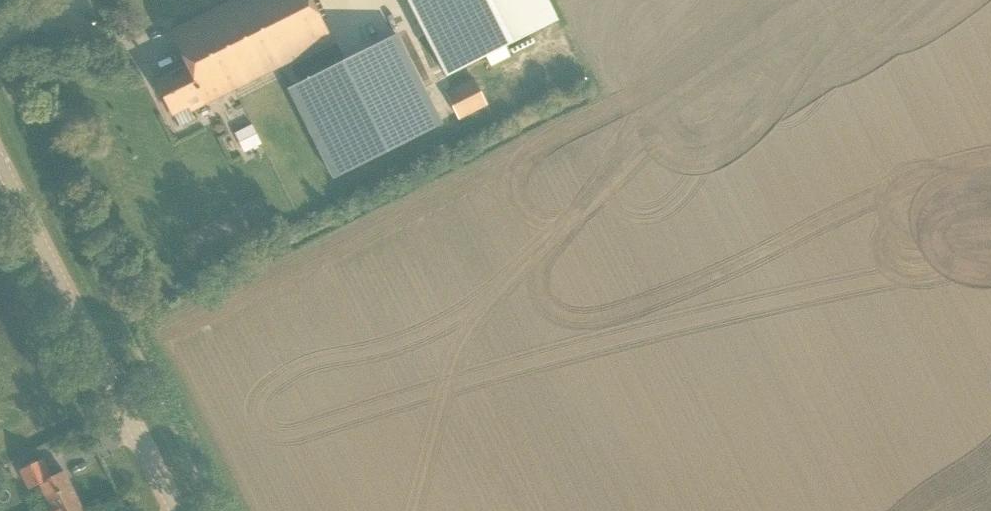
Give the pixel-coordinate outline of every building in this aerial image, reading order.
[(174,31),(190,66),(158,81),(174,114),(191,106),(193,109),(332,43),(312,0),(239,0),(174,31)] [(506,60),(510,58),(505,48),(558,22),(547,0),(407,0),(447,78),(487,58),(491,67),(506,60)] [(291,89),(334,177),(441,125),(396,36),(291,89)] [(446,93),(460,120),(488,105),(476,79),(446,93)] [(252,123),(239,130),(248,149),(262,143),(252,123)] [(51,510),(83,510),(67,476),(53,483),(44,465),(23,475),(29,489),(39,484),(42,490),(46,498),(45,498),(52,510),(51,510)]
